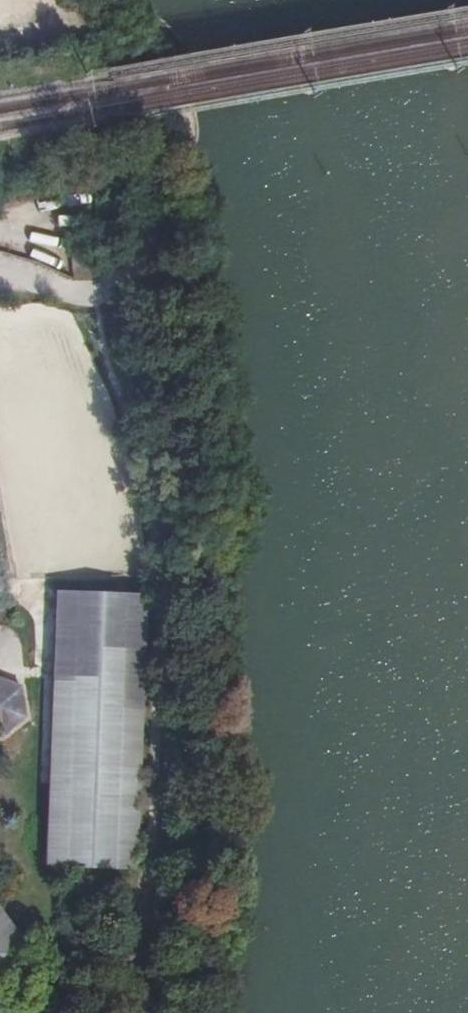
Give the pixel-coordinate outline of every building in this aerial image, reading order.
[(144,594),(54,593),(50,869),(140,871),(144,594)] [(20,656),(0,651),(0,706),(5,708),(27,689),(20,656)] [(0,877),(0,975),(14,973),(35,922),(1,877),(0,877)]
